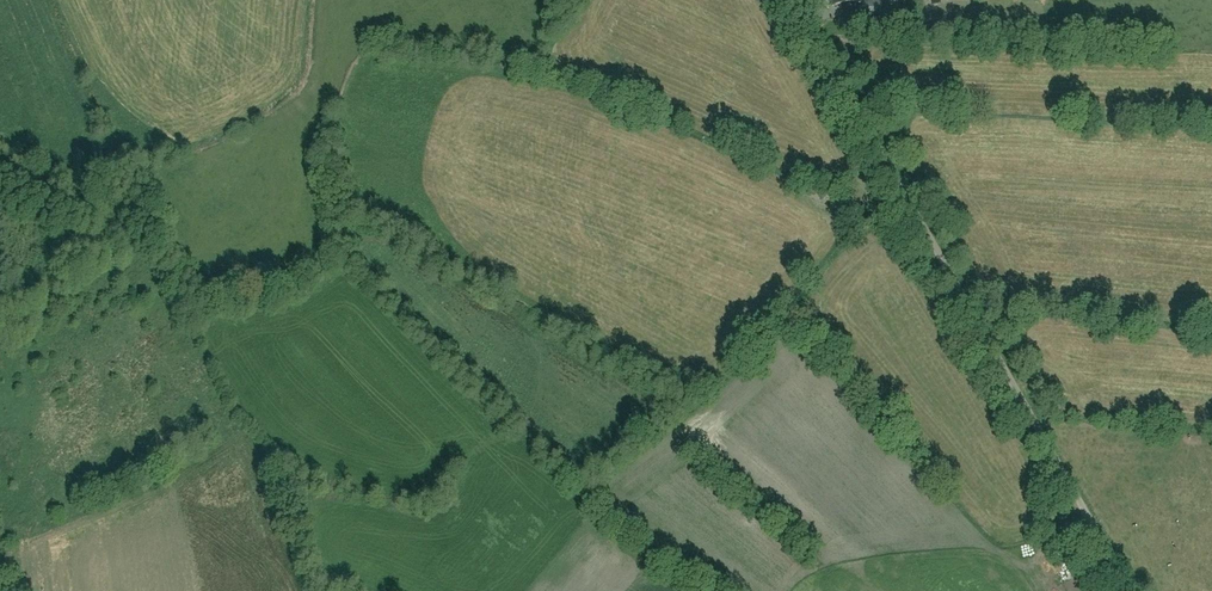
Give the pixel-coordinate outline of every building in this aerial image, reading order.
[(1042,390),(1049,405),(1061,400),(1054,385),(1042,390)]
